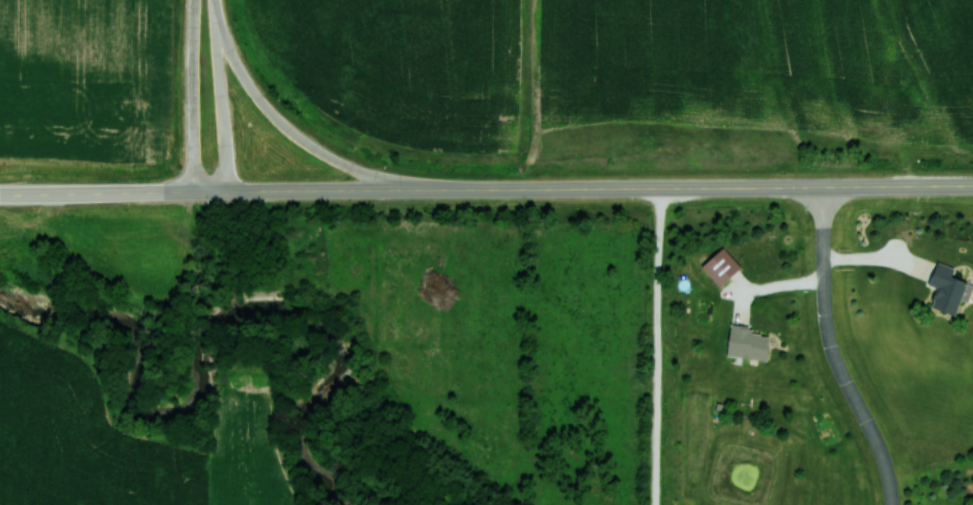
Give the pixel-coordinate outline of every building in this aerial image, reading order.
[(740,268),(722,246),(700,263),(717,286),(740,268)] [(951,276),(954,269),(936,261),(927,284),(937,288),(929,305),(953,315),(967,283),(951,276)] [(766,360),(769,334),(750,332),(751,326),(729,323),(725,355),(766,360)]
